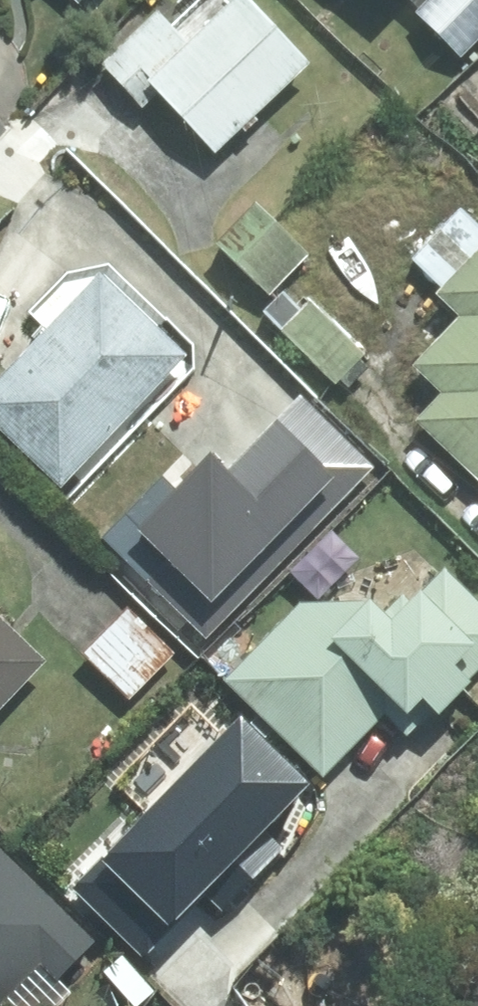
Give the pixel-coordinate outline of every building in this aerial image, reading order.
[(263,0),(240,0),(197,40),(156,78),(165,88),(223,150),(320,60),(263,0)] [(425,14),(466,56),(477,44),(477,0),(438,0),(425,14)] [(156,78),(197,40),(168,7),(108,60),(128,82),(147,103),(165,88),(156,78)] [(317,252),(265,200),(225,240),(277,292),(317,252)] [(445,292),(467,313),(421,362),(449,389),(421,419),(477,474),(477,257),(445,292)] [(107,271),(0,383),(0,422),(68,487),(195,355),(107,271)] [(372,354),(317,300),(308,308),(290,289),(268,309),(285,327),(283,329),(338,386),(372,354)] [(243,371),(223,390),(280,450),(319,413),(262,353),(243,371)] [(231,678),(330,777),(390,713),(412,735),(424,723),(417,713),(436,697),(450,712),(477,682),(477,672),(468,660),(477,651),(477,594),(450,566),(420,596),(408,590),(396,604),(384,593),(378,598),(307,600),(231,678)] [(114,625),(90,649),(137,694),(179,651),(132,606),(114,625)] [(54,660),(19,626),(0,608),(0,715),(54,660)] [(304,776),(246,721),(119,851),(137,868),(102,904),(151,952),(187,915),(177,905),(223,858),(229,863),(256,835),(251,830),(304,776)] [(0,851),(0,1005),(6,1005),(47,964),(62,979),(100,941),(4,847),(0,851)] [(468,1005),(477,1005),(477,974),(468,1005)]
